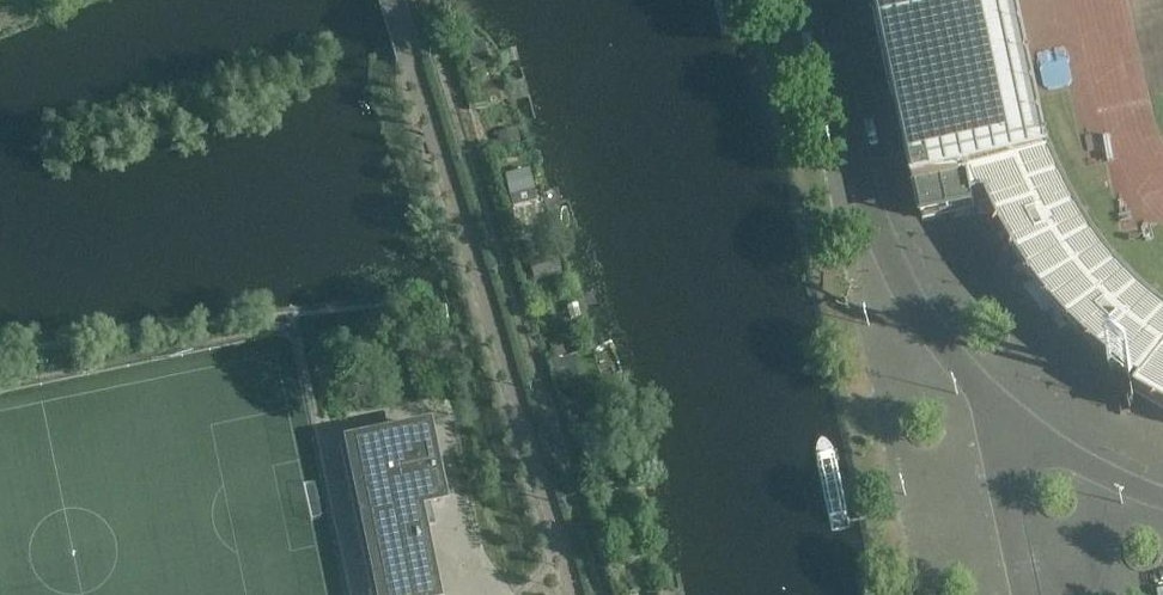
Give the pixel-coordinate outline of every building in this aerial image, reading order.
[(892,101),(890,102),(891,104),(897,103),(902,127),(898,128),(899,132),(903,131),(909,161),(923,224),(948,220),(954,218),(972,214),(978,213),(993,215),(1001,230),(1008,244),(1014,253),(1020,262),(1024,269),(1031,280),(1056,306),(1053,308),(1058,314),(1064,321),(1074,331),(1086,342),(1098,353),(1110,363),(1123,373),(1131,379),(1140,385),(1141,385),(1136,393),(1144,398),(1152,403),(1161,408),(1162,409),(1162,310),(1161,308),(1154,303),(1147,297),(1137,287),(1130,281),(1124,274),(1118,267),(1112,260),(1106,253),(1104,249),(1101,246),(1096,238),(1093,234),(1087,223),(1077,206),(1071,194),(1065,183),(1057,165),(1049,147),(1047,141),(1042,128),(1038,116),(1036,110),(1032,98),(1030,91),(1029,85),(1025,72),(1022,60),(1021,53),(1012,10),(988,16),(985,0),(870,0),(892,101)] [(480,42),(464,48),(471,72),(488,67),(480,42)] [(496,135),(500,148),(519,143),(516,129),(496,135)] [(503,175),(508,196),(532,191),(528,170),(503,175)] [(578,376),(573,358),(551,364),(556,382),(578,376)] [(418,507),(415,496),(424,492),(424,493),(438,487),(438,488),(440,487),(437,474),(433,454),(427,428),(384,437),(339,446),(341,459),(370,594),(436,594),(418,507)]
